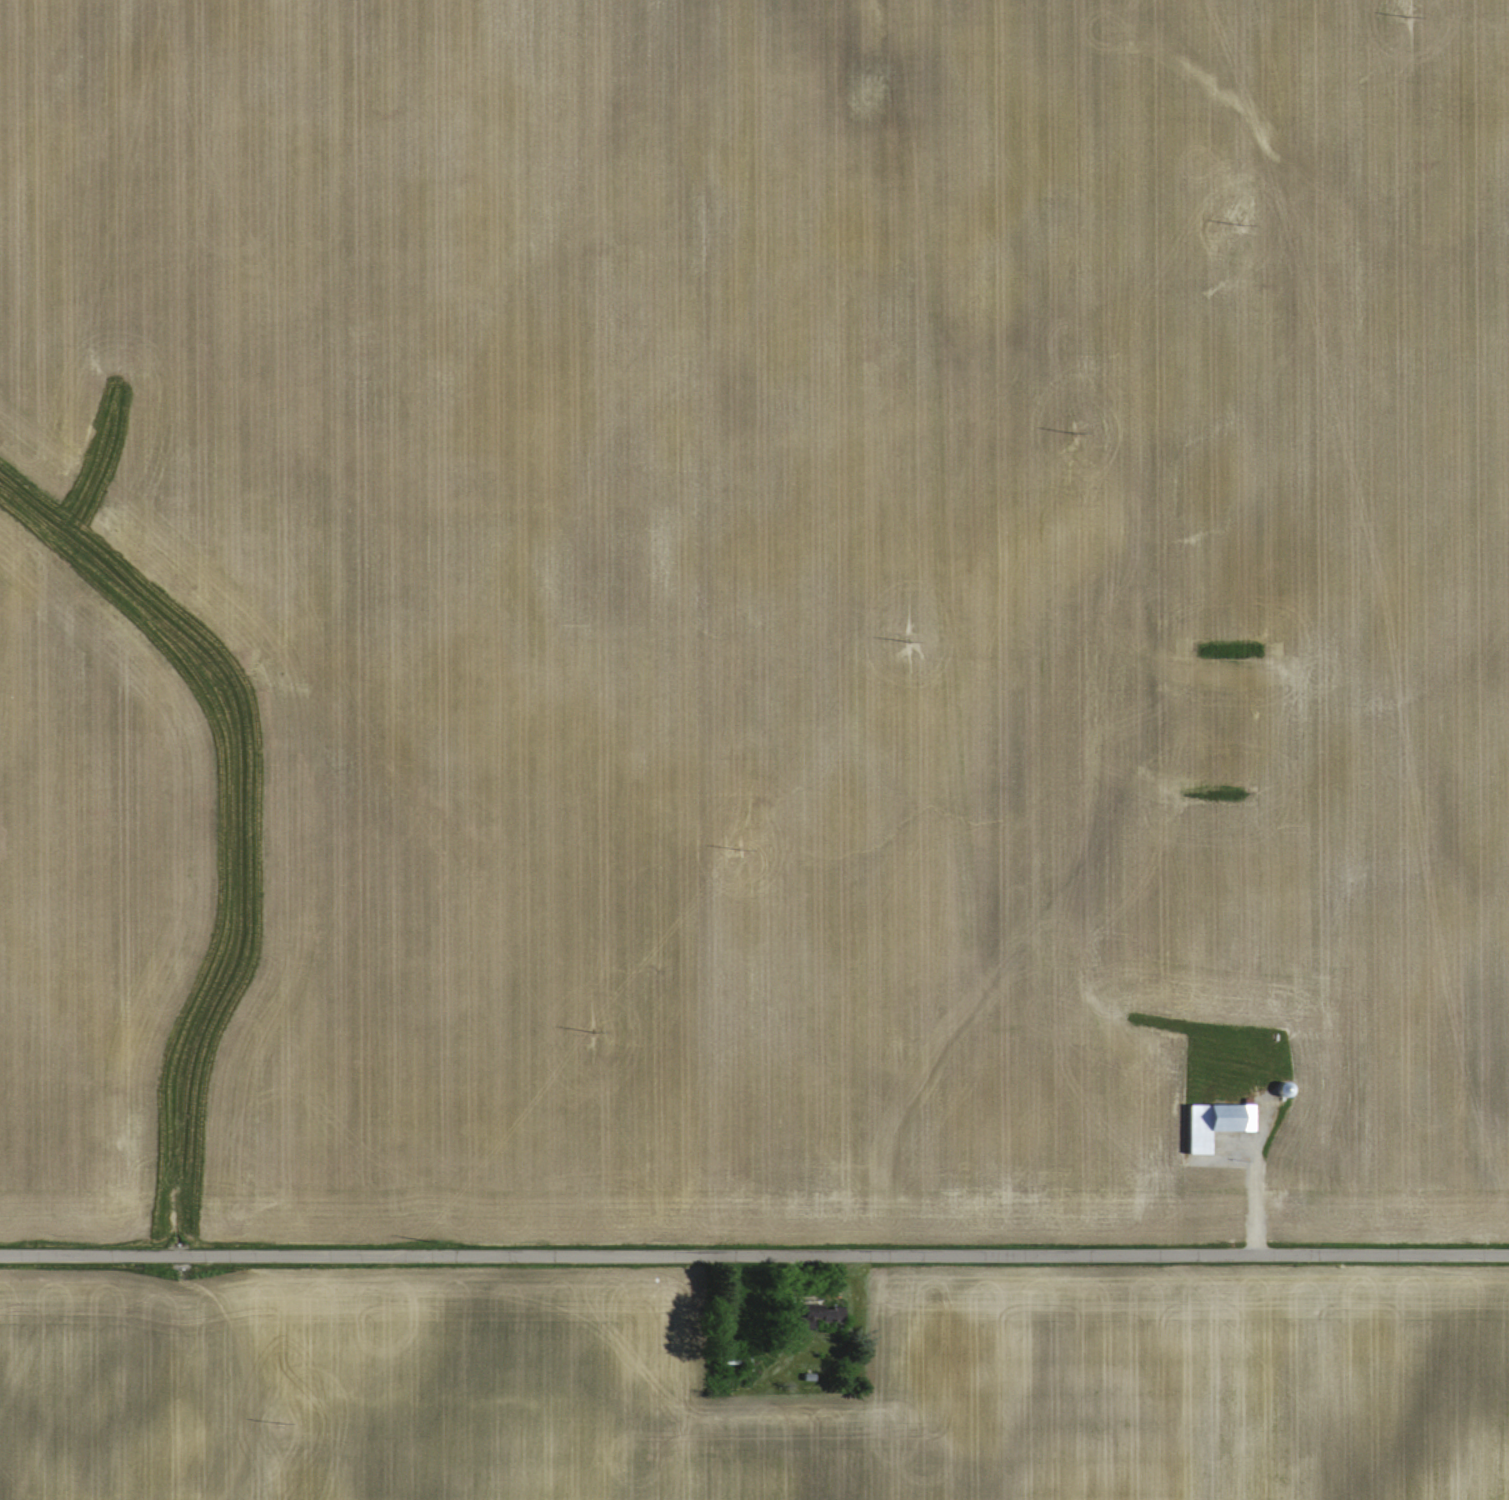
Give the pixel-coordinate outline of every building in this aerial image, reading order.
[(1250,1129),(1250,1103),(1181,1104),(1182,1136),(1193,1136),(1193,1130),(1250,1129)]
